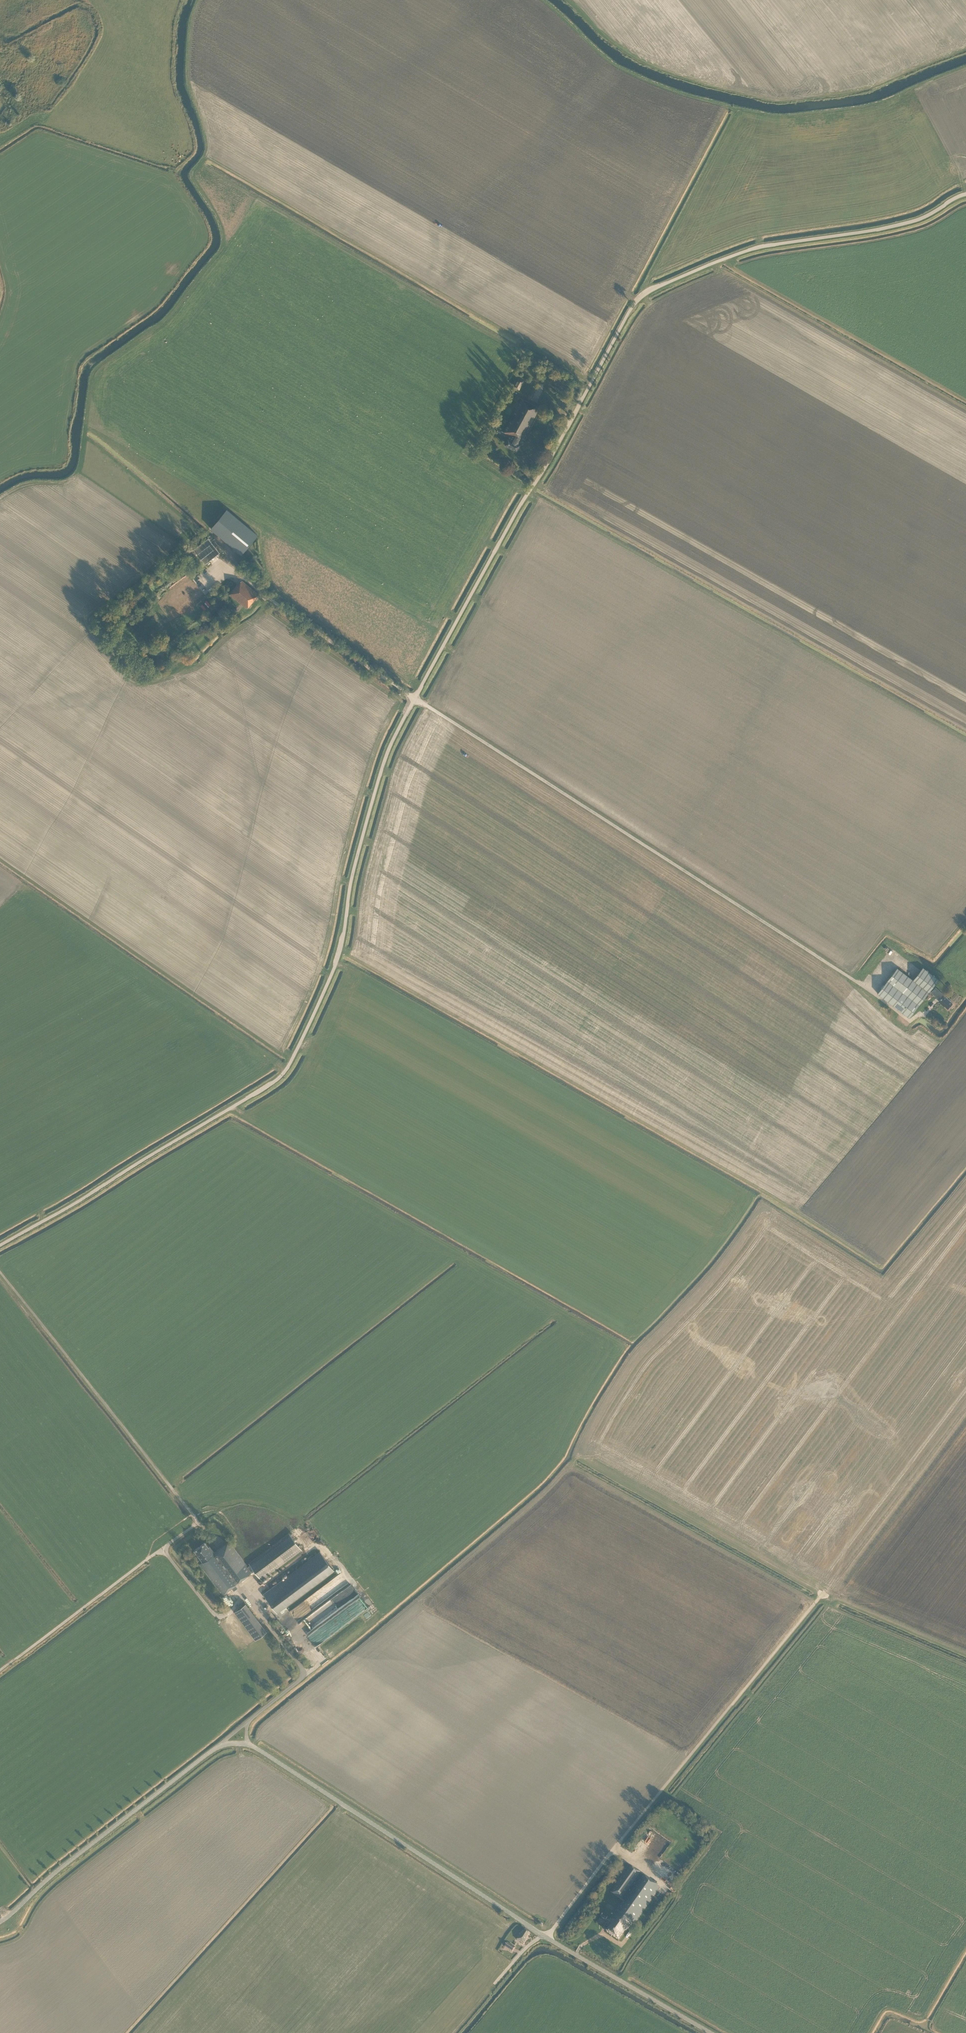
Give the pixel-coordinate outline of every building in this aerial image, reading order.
[(514,387),(519,389),(523,381),(518,378),(514,387)] [(521,398),(503,432),(511,436),(509,439),(508,439),(505,445),(516,451),(520,445),(518,444),(522,438),(523,438),(539,408),(521,398)] [(227,509),(211,528),(241,554),(258,534),(227,509)] [(208,538),(194,549),(198,554),(210,545),(213,550),(201,559),(205,564),(220,553),(208,538)] [(185,609),(192,604),(202,596),(187,578),(178,586),(165,597),(167,600),(159,607),(164,613),(168,609),(170,612),(174,609),(179,614),(185,609)] [(229,594),(247,608),(259,594),(242,580),(238,585),(237,584),(229,594)] [(897,967),(879,991),(878,993),(909,1017),(939,979),(923,967),(913,980),(897,967)] [(931,992),(948,1008),(953,1003),(936,987),(931,992)] [(251,1572),(254,1569),(262,1579),(302,1549),(289,1532),(249,1562),(250,1564),(247,1566),(228,1541),(214,1552),(209,1545),(208,1546),(205,1541),(194,1549),(203,1562),(200,1565),(222,1594),(251,1572)] [(320,1551),(263,1594),(277,1612),(333,1570),(320,1551)] [(246,1604),(235,1612),(256,1640),(267,1632),(246,1604)] [(299,1623),(308,1633),(321,1622),(319,1620),(324,1616),(322,1613),(325,1610),(321,1605),(299,1623)] [(653,1896),(654,1897),(660,1888),(626,1863),(623,1868),(626,1870),(610,1892),(623,1902),(610,1920),(613,1922),(606,1932),(618,1940),(625,1930),(626,1931),(631,1925),(633,1926),(652,1900),(651,1899),(653,1896)] [(517,1940),(524,1944),(527,1939),(526,1939),(529,1934),(524,1930),(523,1932),(522,1931),(517,1940)] [(504,1947),(512,1952),(515,1948),(507,1943),(504,1947)]
